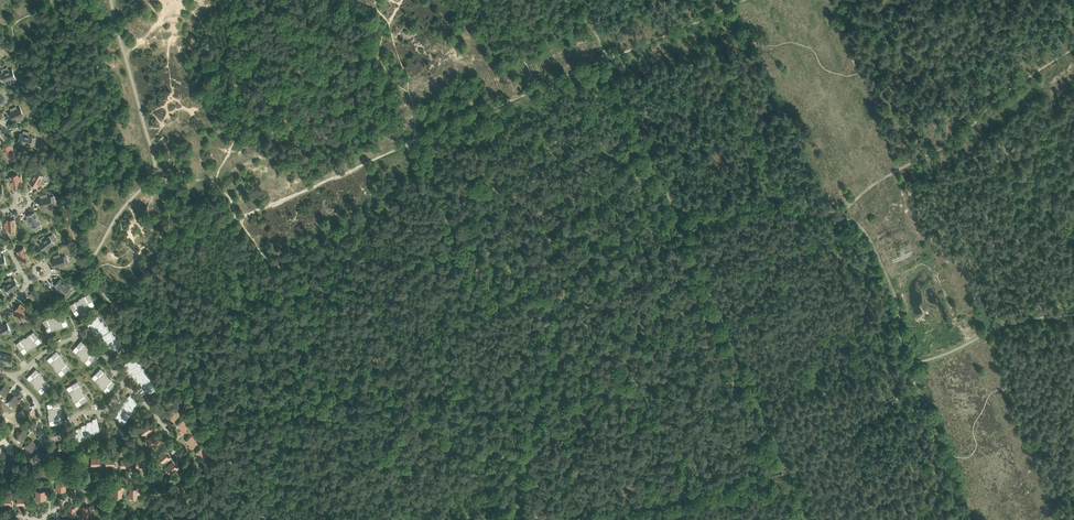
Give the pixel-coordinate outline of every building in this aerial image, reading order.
[(0,73),(3,82),(3,81),(15,77),(16,77),(12,69),(9,70),(7,67),(3,69),(4,72),(0,73)] [(13,111),(9,112),(13,120),(23,115),(20,107),(17,109),(16,106),(12,108),(13,111)] [(21,133),(20,133),(18,142),(30,145),(31,145),(33,136),(29,135),(29,132),(25,131),(24,134),(20,133),(21,133)] [(12,148),(10,144),(3,148),(8,157),(15,154),(14,152),(16,151),(14,147),(12,148)] [(37,187),(44,176),(36,171),(34,175),(31,173),(29,177),(31,179),(29,182),(37,187)] [(10,176),(13,187),(20,185),(19,181),(22,180),(21,176),(19,177),(18,175),(10,176)] [(43,198),(39,199),(41,207),(52,204),(50,196),(47,197),(47,195),(42,196),(43,198)] [(40,224),(35,212),(27,216),(29,219),(26,221),(28,225),(31,223),(33,227),(40,224)] [(15,230),(14,219),(7,220),(8,224),(5,224),(5,228),(8,228),(8,231),(15,230)] [(42,241),(39,244),(44,250),(55,242),(49,235),(46,238),(44,236),(40,238),(42,241)] [(24,248),(17,251),(19,255),(17,256),(19,260),(21,259),(22,261),(29,257),(24,248)] [(56,258),(52,259),(55,267),(65,263),(63,256),(60,257),(59,254),(55,255),(56,258)] [(7,283),(4,286),(9,293),(19,285),(14,278),(11,280),(9,278),(6,281),(7,283)] [(60,279),(55,285),(58,288),(56,290),(59,293),(61,291),(65,294),(70,287),(60,279)] [(38,287),(31,291),(33,294),(30,296),(33,299),(35,298),(37,301),(44,297),(38,287)] [(79,299),(79,300),(80,299),(86,310),(91,308),(88,303),(92,301),(89,294),(79,299)] [(79,300),(70,305),(73,312),(78,310),(80,314),(86,311),(86,310),(80,299),(79,300)] [(28,311),(20,304),(16,310),(19,312),(17,314),(20,317),(21,315),(24,316),(28,311)] [(53,317),(57,329),(58,330),(64,327),(62,322),(66,320),(63,313),(53,317)] [(53,316),(42,321),(46,328),(50,326),(52,331),(57,329),(53,317),(53,316)] [(91,328),(101,322),(101,321),(100,322),(97,317),(87,323),(89,326),(92,324),(94,326),(91,328)] [(0,326),(0,330),(3,335),(11,330),(7,322),(0,326)] [(96,332),(106,326),(105,327),(101,322),(91,328),(93,330),(96,328),(98,331),(96,332)] [(100,337),(110,331),(109,331),(106,326),(96,332),(97,335),(101,333),(102,335),(100,337)] [(25,338),(32,348),(33,349),(38,345),(35,340),(39,337),(34,331),(25,338)] [(104,342),(114,336),(113,336),(110,331),(100,337),(102,340),(105,338),(107,340),(104,342)] [(109,346),(119,340),(118,341),(114,336),(104,342),(106,344),(110,342),(111,345),(109,346)] [(25,337),(16,344),(21,350),(24,347),(28,351),(32,348),(25,338),(25,337)] [(90,347),(81,340),(76,346),(80,349),(76,353),(81,357),(89,348),(90,347)] [(119,340),(109,346),(110,349),(114,347),(116,350),(122,346),(119,340)] [(89,348),(81,357),(80,358),(85,362),(88,358),(92,361),(97,355),(89,348)] [(57,350),(51,356),(54,359),(50,363),(54,367),(63,359),(64,359),(65,358),(57,350)] [(13,355),(4,353),(2,362),(11,364),(13,355)] [(128,369),(138,363),(137,364),(134,358),(124,364),(126,367),(129,365),(131,368),(128,369)] [(63,359),(54,367),(53,368),(58,373),(62,369),(65,373),(71,367),(64,359),(63,359)] [(132,374),(143,368),(141,369),(138,363),(128,369),(130,372),(133,370),(135,373),(132,374)] [(109,375),(101,368),(95,374),(99,377),(95,381),(99,385),(108,376),(109,375)] [(137,379),(147,373),(146,374),(143,368),(132,374),(134,377),(138,375),(139,377),(137,379)] [(36,369),(31,374),(34,378),(30,381),(34,386),(43,377),(44,376),(36,369)] [(141,384),(151,378),(150,378),(147,373),(137,379),(138,382),(142,380),(143,382),(141,384)] [(99,385),(99,386),(104,390),(107,386),(111,389),(116,383),(108,376),(99,385)] [(34,386),(33,386),(38,391),(42,387),(45,390),(51,385),(43,377),(34,386)] [(145,388),(145,389),(155,383),(154,383),(151,378),(141,384),(142,386),(146,384),(147,387),(145,388)] [(74,389),(69,392),(72,397),(83,390),(83,391),(84,390),(78,381),(71,385),(74,389)] [(155,383),(145,389),(147,391),(150,389),(152,392),(158,388),(155,383)] [(3,396),(13,387),(12,387),(10,389),(6,384),(0,389),(0,392),(3,396)] [(72,397),(71,397),(75,403),(79,400),(82,404),(88,400),(83,391),(83,390),(72,397)] [(17,403),(22,397),(20,399),(15,395),(6,403),(6,404),(9,401),(14,407),(18,404),(17,403)] [(126,400),(134,409),(133,408),(138,404),(130,395),(128,397),(130,400),(128,402),(126,400)] [(122,405),(130,414),(129,413),(134,409),(126,400),(124,402),(127,405),(124,407),(122,405)] [(60,401),(52,403),(53,407),(48,409),(49,414),(61,412),(62,412),(60,401)] [(119,410),(118,410),(126,419),(125,418),(130,414),(122,405),(120,407),(123,410),(120,412),(119,410)] [(17,414),(17,415),(19,413),(24,417),(33,409),(33,408),(30,410),(26,406),(17,414)] [(175,420),(174,419),(179,415),(173,408),(168,413),(172,418),(171,419),(173,422),(175,420)] [(126,419),(118,410),(116,412),(119,415),(116,418),(121,423),(126,419)] [(49,414),(48,415),(49,421),(54,420),(55,424),(63,423),(61,412),(49,414)] [(91,421),(90,421),(94,432),(94,431),(100,429),(96,418),(93,419),(94,423),(92,424),(91,421)] [(184,431),(189,427),(183,420),(178,425),(182,430),(180,431),(183,433),(185,432),(184,431)] [(85,424),(89,436),(88,434),(94,432),(90,421),(88,422),(89,426),(86,427),(85,424)] [(80,428),(79,428),(83,439),(83,438),(89,436),(85,424),(82,425),(83,430),(81,430),(80,428)] [(140,430),(144,435),(149,431),(150,432),(153,430),(151,428),(150,429),(146,424),(140,430)] [(83,439),(79,428),(76,429),(78,433),(75,434),(77,441),(83,439)] [(14,438),(16,436),(21,442),(25,439),(24,438),(30,433),(30,432),(28,434),(24,429),(14,438)] [(148,440),(153,445),(158,441),(159,443),(161,440),(160,438),(159,439),(155,434),(148,440)] [(186,441),(190,445),(189,447),(191,449),(193,447),(192,446),(197,443),(192,436),(186,441)] [(22,448),(23,448),(25,446),(30,452),(34,449),(33,448),(39,443),(36,445),(32,440),(22,448)] [(66,452),(69,452),(69,449),(68,449),(68,443),(59,443),(59,450),(65,450),(66,452)] [(196,453),(200,457),(199,459),(201,461),(203,460),(202,459),(207,455),(202,448),(196,453)] [(31,458),(33,456),(38,461),(47,453),(45,455),(41,450),(31,458)] [(158,457),(162,463),(167,459),(168,460),(171,458),(169,456),(168,457),(164,452),(158,457)] [(6,463),(6,471),(6,468),(14,468),(14,463),(13,463),(13,455),(12,455),(12,458),(6,458),(6,463)] [(98,467),(102,467),(102,464),(100,464),(100,458),(95,458),(95,456),(92,456),(92,465),(98,465),(98,467)] [(113,467),(116,467),(116,464),(115,464),(115,458),(106,458),(106,465),(113,465),(113,467)] [(128,469),(131,469),(131,466),(130,466),(130,460),(122,460),(122,467),(128,467),(128,469)] [(143,467),(143,469),(147,469),(147,466),(145,466),(145,460),(137,460),(137,467),(143,467)] [(166,468),(171,473),(176,469),(177,471),(180,468),(178,466),(177,467),(173,462),(166,468)] [(55,465),(43,465),(43,474),(53,474),(53,470),(55,470),(55,465)] [(68,481),(56,481),(55,490),(65,490),(65,486),(68,486),(68,481)] [(99,496),(106,496),(106,490),(108,490),(108,487),(106,486),(106,488),(99,488),(99,496)] [(114,497),(122,497),(122,490),(124,490),(124,487),(121,487),(121,488),(115,488),(114,497)] [(128,497),(137,497),(137,491),(139,491),(139,487),(136,487),(136,489),(130,489),(130,494),(128,494),(128,497)] [(48,490),(36,490),(35,499),(45,499),(45,495),(48,495),(48,490)] [(11,504),(11,497),(3,497),(3,499),(3,504),(9,504),(9,506),(13,506),(13,504),(11,504)] [(24,504),(24,506),(28,506),(28,503),(26,503),(26,497),(18,497),(18,504),(24,504)] [(69,516),(76,516),(76,509),(78,509),(78,506),(75,506),(75,507),(69,507),(69,516)] [(81,516),(91,516),(91,509),(92,509),(92,506),(90,506),(90,507),(84,507),(83,513),(82,513),(81,516)]
